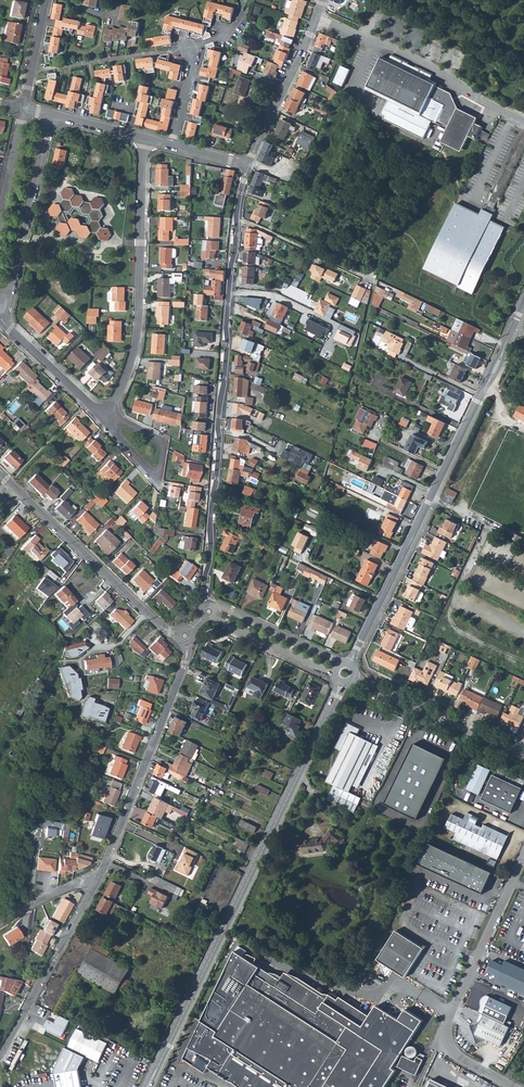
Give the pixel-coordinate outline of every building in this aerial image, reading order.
[(290,16),(302,20),(305,12),(304,12),(306,6),(307,6),(309,2),(302,0),(294,0),(294,2),(291,11),(292,11),(290,16)] [(9,16),(19,18),(21,12),(22,12),(24,4),(12,1),(9,16)] [(167,17),(164,30),(163,34),(166,35),(166,36),(147,40),(148,43),(149,47),(164,45),(172,44),(171,36),(172,32),(173,26),(180,28),(190,30),(196,32),(195,35),(202,37),(204,40),(211,37),(210,33),(207,33),(208,27),(211,27),(213,18),(215,12),(218,13),(224,15),(224,17),(223,21),(231,23),(234,9),(209,2),(205,18),(203,25),(167,17)] [(50,55),(45,56),(47,63),(47,64),(48,63),(51,63),(50,58),(54,56),(55,53),(58,54),(61,38),(63,29),(71,31),(71,28),(79,30),(78,34),(93,37),(96,27),(87,25),(87,27),(80,26),(80,22),(77,21),(76,21),(65,19),(64,22),(60,21),(63,5),(55,4),(52,19),(57,20),(55,28),(52,44),(50,55)] [(118,20),(128,22),(129,21),(131,11),(132,6),(121,4),(118,20)] [(287,19),(280,35),(289,39),(292,40),(293,37),(294,37),(296,32),(295,32),(299,23),(287,19)] [(20,25),(6,22),(2,41),(16,44),(20,25)] [(107,30),(105,42),(112,43),(112,41),(119,42),(119,40),(126,42),(127,36),(137,38),(138,32),(139,24),(134,23),(133,28),(127,26),(126,29),(125,29),(122,29),(122,28),(120,27),(119,30),(118,30),(114,29),(115,28),(113,28),(112,31),(111,31),(107,30)] [(274,33),(271,39),(274,40),(275,38),(279,40),(278,43),(281,44),(280,46),(288,49),(290,44),(287,42),(289,39),(280,35),(274,33)] [(320,33),(313,52),(321,55),(325,44),(330,46),(331,42),(336,43),(336,44),(342,46),(342,45),(341,45),(342,41),(320,33)] [(210,69),(202,67),(200,75),(203,76),(202,80),(210,82),(210,78),(215,79),(218,68),(222,53),(212,50),(212,48),(216,46),(214,42),(206,45),(208,50),(206,57),(212,59),(212,60),(210,69)] [(280,46),(273,64),(282,67),(284,63),(285,63),(290,49),(288,49),(280,46)] [(321,55),(313,52),(308,66),(316,70),(318,65),(320,66),(322,61),(324,61),(324,60),(330,62),(331,59),(321,55)] [(256,57),(245,53),(244,57),(241,55),(237,54),(234,63),(237,65),(236,70),(241,72),(247,74),(250,67),(252,67),(256,57)] [(438,120),(449,125),(458,107),(451,92),(436,84),(437,81),(430,78),(432,73),(416,65),(415,66),(408,63),(409,62),(392,54),(389,59),(383,56),(367,88),(389,99),(382,114),(386,116),(385,118),(424,137),(431,124),(427,122),(429,118),(433,120),(437,122),(438,120)] [(159,62),(157,68),(169,71),(172,71),(170,79),(172,79),(181,82),(182,74),(180,73),(182,66),(174,64),(167,62),(167,59),(160,57),(159,62)] [(7,85),(9,79),(4,78),(7,64),(5,64),(6,59),(0,58),(0,83),(7,85)] [(146,67),(147,74),(155,72),(154,68),(153,63),(152,58),(143,60),(137,61),(138,69),(146,67)] [(273,64),(269,62),(264,75),(276,79),(278,73),(276,73),(277,68),(281,69),(282,67),(273,64)] [(89,97),(87,105),(93,106),(92,110),(91,114),(99,116),(105,93),(108,94),(110,86),(104,84),(105,82),(106,78),(112,77),(112,75),(116,74),(117,82),(125,81),(124,73),(127,73),(125,65),(115,67),(116,71),(111,71),(111,69),(95,71),(96,79),(101,79),(100,83),(99,83),(95,98),(89,97)] [(349,69),(342,66),(335,82),(343,86),(351,69),(349,69)] [(304,71),(297,84),(311,91),(317,78),(304,71)] [(45,99),(53,101),(58,102),(67,104),(66,107),(75,109),(76,106),(76,102),(83,104),(85,95),(81,94),(79,94),(82,79),(74,77),(70,96),(65,95),(63,95),(55,93),(58,82),(57,81),(56,78),(57,77),(56,73),(48,75),(49,78),(49,79),(50,79),(45,99)] [(234,94),(239,96),(243,97),(244,97),(247,90),(250,81),(240,77),(234,94)] [(190,122),(186,137),(194,139),(197,124),(201,125),(203,117),(200,116),(203,101),(206,102),(210,87),(208,86),(209,83),(201,81),(201,84),(199,84),(197,92),(200,93),(198,100),(195,99),(192,114),(195,115),(193,123),(190,122)] [(138,117),(136,125),(144,127),(151,129),(153,121),(146,119),(149,104),(152,105),(154,97),(147,95),(150,88),(142,86),(138,101),(141,102),(138,117)] [(338,92),(329,86),(326,90),(332,94),(329,99),(333,102),(336,96),(338,92)] [(296,88),(290,98),(301,104),(303,105),(304,103),(301,102),(304,98),(306,94),(296,88)] [(157,122),(155,130),(159,131),(167,133),(174,102),(177,91),(170,89),(169,92),(167,100),(161,98),(159,106),(165,108),(163,115),(161,123),(157,122)] [(301,104),(290,98),(285,108),(296,114),(301,104)] [(461,150),(469,135),(477,139),(479,133),(483,135),(486,130),(482,128),(483,125),(475,121),(478,117),(458,107),(449,125),(442,140),(461,150)] [(109,110),(107,117),(108,118),(113,119),(114,119),(116,111),(109,110)] [(122,113),(120,121),(121,121),(126,122),(128,123),(130,115),(122,113)] [(278,127),(274,135),(285,140),(292,124),(283,120),(279,127),(278,127)] [(217,137),(218,135),(226,137),(226,136),(231,137),(233,130),(221,126),(221,125),(216,124),(213,136),(217,137)] [(316,138),(302,131),(297,143),(310,149),(316,138)] [(273,145),(266,142),(258,160),(271,167),(276,156),(275,156),(276,153),(271,151),(273,145)] [(56,164),(55,168),(62,170),(63,165),(64,166),(67,151),(57,149),(54,163),(56,164)] [(157,169),(157,180),(158,180),(157,187),(169,187),(169,186),(173,186),(173,177),(169,177),(169,170),(168,169),(167,166),(158,165),(158,170),(157,169)] [(236,171),(227,170),(221,193),(220,193),(219,195),(217,195),(214,204),(224,207),(227,195),(229,196),(236,171)] [(277,179),(257,171),(251,187),(252,187),(250,192),(263,197),(264,191),(260,190),(263,182),(264,180),(272,183),(276,184),(277,179)] [(60,205),(53,204),(49,210),(52,216),(59,217),(60,220),(61,223),(62,223),(57,229),(60,235),(67,236),(71,231),(78,232),(80,238),(87,239),(91,233),(98,233),(101,240),(107,241),(111,235),(109,229),(102,228),(99,222),(103,217),(101,211),(105,204),(102,198),(95,198),(91,203),(85,203),(82,196),(75,195),(72,189),(65,188),(61,193),(64,200),(60,205)] [(160,204),(159,204),(159,211),(171,211),(171,195),(159,195),(159,200),(160,200),(160,204)] [(271,204),(261,200),(257,210),(255,215),(261,217),(266,219),(267,216),(268,215),(269,212),(269,211),(271,204)] [(455,206),(426,271),(474,294),(504,229),(489,222),(492,216),(495,210),(493,209),(495,203),(492,202),(490,200),(487,206),(484,205),(478,217),(455,206)] [(68,224),(70,221),(67,215),(71,215),(75,210),(78,210),(81,216),(88,217),(90,221),(87,224),(81,224),(82,226),(88,227),(92,222),(90,215),(83,214),(80,208),(74,207),(69,212),(63,212),(68,224)] [(259,221),(261,217),(255,215),(257,210),(256,210),(252,218),(259,221)] [(221,218),(205,217),(205,221),(209,222),(208,237),(220,238),(221,218)] [(162,231),(159,231),(160,241),(169,241),(170,232),(173,232),(173,218),(161,218),(161,226),(162,226),(162,231)] [(245,247),(245,248),(257,249),(260,250),(260,247),(262,247),(263,239),(261,239),(261,235),(272,240),(274,237),(269,235),(258,230),(247,228),(247,232),(246,232),(245,246),(245,247)] [(219,242),(203,241),(202,258),(206,258),(206,259),(215,260),(215,254),(215,251),(217,251),(219,251),(219,242)] [(257,249),(245,248),(244,264),(256,265),(256,264),(256,256),(260,258),(272,263),(273,260),(257,253),(257,249)] [(161,249),(161,264),(162,264),(162,269),(173,269),(173,264),(172,264),(172,258),(175,258),(176,257),(177,250),(175,249),(161,249)] [(315,273),(312,278),(319,281),(321,282),(323,278),(335,283),(339,275),(331,271),(330,272),(324,269),(318,266),(318,267),(315,273)] [(255,268),(244,267),(243,284),(254,284),(255,279),(255,268)] [(210,275),(210,279),(214,279),(214,278),(214,276),(217,276),(216,279),(224,280),(225,271),(210,270),(210,271),(210,275)] [(183,282),(183,274),(173,274),(173,279),(158,279),(158,298),(171,298),(171,284),(175,284),(175,282),(183,282)] [(209,286),(208,295),(221,296),(222,282),(212,281),(212,287),(209,286)] [(359,286),(353,298),(362,302),(368,290),(359,286)] [(389,296),(390,292),(377,286),(375,293),(384,297),(385,294),(389,296)] [(125,287),(113,287),(113,292),(110,292),(109,293),(109,301),(110,302),(116,302),(116,311),(126,311),(126,302),(125,302),(123,302),(123,292),(125,292),(125,287)] [(375,293),(373,304),(379,307),(384,297),(375,293)] [(423,302),(405,293),(403,299),(411,303),(408,309),(417,313),(423,302)] [(204,295),(196,294),(195,305),(197,305),(206,306),(207,300),(204,299),(204,295)] [(325,301),(321,299),(314,311),(331,320),(336,310),(330,307),(331,304),(336,306),(340,298),(335,296),(334,299),(327,296),(325,301)] [(262,299),(245,297),(244,303),(258,309),(260,310),(261,303),(262,304),(262,299)] [(279,303),(272,316),(282,321),(289,308),(279,303)] [(442,311),(428,304),(425,310),(439,316),(440,315),(442,311)] [(206,306),(197,305),(196,321),(207,321),(209,306),(206,306)] [(157,317),(159,317),(159,320),(158,325),(169,325),(170,307),(169,307),(159,306),(157,306),(157,317)] [(34,307),(24,317),(37,329),(36,330),(40,334),(51,323),(34,307)] [(62,307),(55,314),(60,319),(67,312),(62,307)] [(67,312),(60,319),(64,323),(71,316),(67,312)] [(401,315),(400,318),(417,326),(418,323),(401,315)] [(458,318),(452,330),(458,333),(458,332),(468,337),(469,335),(472,336),(475,331),(479,333),(480,330),(458,318)] [(327,328),(309,319),(307,323),(309,324),(306,330),(315,334),(316,333),(318,334),(316,338),(321,340),(327,328)] [(295,332),(270,320),(266,328),(276,333),(278,329),(293,336),(295,332)] [(120,342),(120,336),(122,336),(122,322),(111,322),(111,326),(109,326),(109,342),(120,342)] [(259,328),(252,325),(242,322),(239,332),(253,336),(254,332),(251,331),(252,329),(263,334),(264,330),(259,328)] [(356,332),(341,325),(339,330),(340,330),(338,334),(337,333),(335,338),(348,345),(349,343),(352,345),(356,336),(355,336),(356,332)] [(58,327),(49,338),(58,346),(63,341),(67,345),(75,337),(71,333),(68,336),(58,327)] [(452,330),(447,340),(449,341),(470,352),(472,348),(467,346),(470,341),(467,340),(468,337),(458,332),(458,333),(452,330)] [(404,339),(387,331),(382,341),(390,344),(388,349),(390,350),(388,354),(395,358),(397,354),(399,355),(401,350),(399,349),(400,347),(402,348),(404,343),(403,343),(404,339)] [(204,347),(204,343),(205,341),(206,342),(206,343),(212,343),(213,334),(195,333),(194,346),(204,347)] [(154,334),(152,354),(164,355),(166,335),(154,334)] [(253,360),(257,361),(259,362),(262,356),(261,356),(263,351),(264,351),(265,347),(263,346),(245,339),(241,349),(253,354),(254,354),(253,357),(254,358),(253,358),(253,360)] [(449,341),(447,344),(452,346),(451,347),(468,355),(466,358),(470,360),(472,354),(473,353),(470,352),(449,341)] [(5,356),(6,355),(1,351),(3,348),(0,346),(0,366),(3,369),(10,361),(5,356)] [(102,346),(94,354),(98,358),(106,349),(102,346)] [(78,347),(70,356),(75,362),(74,363),(78,367),(77,368),(80,371),(91,359),(78,347)] [(106,349),(98,358),(102,362),(110,353),(106,349)] [(470,360),(467,365),(476,369),(481,358),(472,354),(470,360)] [(243,361),(248,362),(250,362),(256,364),(257,361),(253,360),(253,358),(248,356),(242,356),(242,357),(237,357),(236,366),(243,366),(243,361)] [(207,360),(205,359),(198,359),(197,368),(207,369),(207,366),(209,366),(210,360),(207,360)] [(14,363),(11,360),(10,361),(3,369),(6,372),(14,363)] [(256,364),(250,362),(248,370),(254,372),(254,371),(257,373),(260,363),(259,362),(257,361),(256,364)] [(13,370),(28,385),(35,379),(37,376),(21,362),(13,370)] [(147,362),(147,367),(149,367),(148,380),(160,381),(161,364),(147,362)] [(89,373),(92,376),(93,375),(99,381),(101,379),(106,383),(111,377),(107,373),(108,372),(98,364),(89,373)] [(467,369),(457,364),(450,378),(460,383),(467,369)] [(296,373),(293,379),(301,383),(304,377),(296,373)] [(236,378),(235,389),(236,390),(235,396),(238,397),(238,403),(246,404),(246,405),(253,406),(253,403),(251,402),(251,397),(248,397),(248,391),(244,391),(244,389),(248,389),(249,383),(245,382),(245,378),(244,378),(245,375),(243,375),(236,375),(236,377),(236,378)] [(328,379),(322,376),(319,382),(325,385),(328,379)] [(263,379),(257,377),(254,383),(260,385),(263,379)] [(401,377),(394,392),(404,397),(411,382),(401,377)] [(28,385),(26,388),(35,397),(30,402),(37,408),(51,394),(47,391),(37,383),(38,382),(35,379),(28,385)] [(442,381),(438,379),(437,381),(441,383),(441,384),(448,388),(447,389),(446,392),(445,391),(439,403),(454,409),(462,391),(442,381)] [(208,382),(201,380),(200,386),(196,386),(195,394),(207,395),(208,382)] [(261,386),(254,383),(251,387),(259,391),(261,386)] [(194,397),(193,407),(197,407),(196,418),(206,419),(208,398),(194,397)] [(136,401),(133,412),(150,416),(153,405),(136,401)] [(59,424),(57,426),(59,428),(69,418),(65,414),(66,414),(54,402),(45,411),(49,415),(50,414),(58,422),(57,423),(59,424)] [(514,417),(523,422),(523,407),(520,405),(514,417)] [(157,421),(161,422),(161,420),(169,423),(168,424),(176,426),(179,414),(172,412),(173,408),(163,406),(162,410),(160,409),(160,410),(157,421)] [(358,420),(353,430),(363,435),(368,426),(371,427),(375,420),(376,421),(379,417),(376,416),(367,411),(361,408),(356,419),(358,420)] [(236,409),(235,419),(247,420),(251,422),(250,424),(254,426),(256,423),(251,421),(252,419),(248,418),(248,419),(245,418),(246,415),(247,415),(248,410),(236,409)] [(267,415),(256,410),(254,414),(257,415),(256,420),(258,422),(260,417),(265,419),(267,415)] [(445,423),(430,416),(428,421),(433,423),(429,433),(438,438),(445,423)] [(75,417),(65,428),(80,442),(89,433),(82,426),(81,427),(77,423),(78,422),(79,421),(75,417)] [(25,426),(17,418),(13,423),(19,429),(21,431),(25,426)] [(247,420),(235,419),(233,429),(232,431),(244,433),(244,430),(243,430),(243,425),(245,426),(245,425),(248,425),(250,425),(250,424),(251,422),(247,420)] [(402,419),(399,424),(406,427),(408,422),(402,419)] [(13,423),(11,421),(9,423),(14,427),(12,430),(15,432),(19,429),(13,423)] [(206,424),(195,422),(193,430),(194,430),(205,432),(206,424)] [(413,429),(412,430),(418,433),(421,427),(415,425),(415,427),(414,426),(413,429)] [(193,451),(205,452),(206,446),(207,446),(208,436),(198,435),(197,445),(194,445),(193,451)] [(412,435),(405,450),(415,455),(419,446),(424,448),(427,442),(412,435)] [(239,438),(236,437),(234,451),(249,454),(251,447),(261,451),(262,448),(255,445),(248,441),(248,440),(239,438)] [(90,438),(83,446),(92,455),(91,456),(97,462),(104,454),(100,451),(98,448),(99,447),(100,447),(93,440),(93,441),(90,438)] [(257,441),(255,445),(262,448),(266,450),(268,446),(264,444),(257,441)] [(314,455),(295,446),(293,450),(295,451),(294,454),(285,449),(282,457),(302,467),(305,462),(309,464),(314,455)] [(10,450),(3,459),(14,469),(21,461),(10,450)] [(373,460),(353,451),(350,457),(360,462),(357,467),(367,472),(373,460)] [(232,458),(230,469),(250,473),(250,475),(251,476),(253,476),(253,477),(258,480),(260,474),(256,472),(253,471),(254,469),(245,467),(245,466),(240,465),(241,460),(236,459),(236,457),(230,454),(229,458),(232,458)] [(64,456),(56,464),(57,465),(61,469),(69,461),(64,456)] [(386,457),(383,465),(390,469),(400,473),(402,469),(397,467),(399,463),(386,457)] [(408,459),(405,466),(404,467),(409,470),(407,474),(418,479),(424,467),(408,459)] [(100,471),(103,475),(104,474),(109,478),(108,479),(112,483),(122,472),(118,469),(117,469),(113,465),(114,464),(110,461),(100,471)] [(186,470),(183,470),(182,470),(181,476),(190,478),(190,482),(197,483),(198,480),(196,479),(197,475),(199,475),(200,466),(187,464),(186,470)] [(250,473),(230,469),(228,483),(239,485),(240,475),(251,478),(251,476),(250,475),(250,473)] [(301,472),(297,479),(308,484),(311,477),(301,472)] [(28,483),(34,489),(42,481),(36,475),(28,483)] [(375,476),(372,483),(381,487),(384,480),(375,476)] [(126,480),(114,492),(126,504),(136,493),(129,486),(129,487),(127,486),(130,483),(126,480)] [(42,481),(34,489),(41,495),(48,487),(42,481)] [(385,490),(407,501),(414,486),(403,481),(398,490),(393,488),(393,490),(386,486),(384,489),(385,490)] [(169,487),(167,496),(176,498),(178,490),(182,491),(183,485),(169,482),(168,487),(169,487)] [(337,484),(335,488),(344,493),(346,488),(345,488),(337,484)] [(58,493),(50,485),(48,487),(41,495),(40,495),(44,498),(46,496),(51,500),(58,493)] [(200,488),(188,486),(185,505),(193,507),(194,502),(196,502),(198,493),(199,493),(200,488)] [(255,490),(246,486),(243,493),(252,497),(255,490)] [(448,488),(442,499),(452,504),(457,493),(448,488)] [(68,489),(59,498),(62,501),(63,501),(71,492),(68,489)] [(388,503),(386,508),(400,515),(407,501),(385,490),(381,499),(388,503)] [(97,497),(93,501),(95,503),(97,505),(103,498),(98,493),(95,496),(97,497)] [(103,498),(97,505),(101,508),(107,501),(103,498)] [(63,501),(62,501),(55,509),(66,520),(74,512),(73,511),(69,507),(63,501)] [(146,508),(140,502),(130,512),(142,524),(149,517),(145,514),(144,515),(142,513),(143,512),(146,508)] [(250,529),(252,521),(255,512),(258,512),(259,513),(260,508),(244,504),(243,508),(244,509),(239,526),(250,529)] [(197,509),(179,506),(178,510),(186,512),(183,526),(194,528),(197,509)] [(77,521),(80,524),(81,523),(85,527),(84,528),(83,529),(89,535),(99,525),(85,512),(77,521)] [(387,518),(380,533),(390,538),(393,533),(392,532),(399,518),(388,513),(386,518),(387,518)] [(14,515),(5,525),(18,538),(28,528),(14,515)] [(120,516),(115,522),(118,525),(123,519),(120,516)] [(111,518),(106,524),(109,527),(114,521),(111,518)] [(443,529),(442,528),(440,527),(438,532),(451,539),(455,530),(457,531),(459,525),(447,519),(444,525),(445,526),(443,529)] [(296,520),(294,524),(311,532),(312,528),(296,520)] [(358,527),(348,522),(345,529),(355,533),(358,527)] [(154,523),(152,532),(159,537),(161,539),(162,535),(163,529),(159,528),(160,524),(154,523)] [(500,533),(523,545),(523,539),(502,528),(500,533)] [(95,541),(100,546),(108,554),(119,543),(106,530),(95,541)] [(227,536),(222,548),(232,553),(240,538),(243,539),(244,536),(237,532),(236,535),(225,530),(223,534),(227,536)] [(309,537),(299,532),(293,546),(296,547),(295,551),(301,554),(309,537)] [(35,535),(22,549),(26,553),(29,550),(40,561),(48,552),(44,549),(37,542),(39,539),(35,535)] [(159,537),(157,540),(163,544),(165,541),(166,536),(162,535),(161,539),(159,537)] [(182,537),(181,541),(183,542),(182,550),(193,552),(195,539),(182,537)] [(432,547),(430,547),(427,545),(423,554),(439,562),(448,543),(436,538),(433,545),(432,547)] [(375,546),(371,554),(381,559),(385,550),(387,551),(389,546),(374,539),(371,544),(375,546)] [(58,546),(50,555),(53,558),(50,560),(57,567),(59,566),(65,571),(75,561),(58,546)] [(108,554),(100,546),(99,548),(107,556),(108,554)] [(353,546),(351,551),(358,555),(361,549),(353,546)] [(120,554),(112,563),(125,575),(133,566),(120,554)] [(435,565),(423,559),(420,565),(421,566),(417,574),(416,573),(414,577),(415,578),(414,582),(424,586),(424,587),(435,565)] [(367,560),(357,580),(368,585),(372,578),(372,579),(375,573),(374,572),(378,565),(367,560)] [(185,561),(177,573),(173,571),(170,576),(178,583),(182,578),(187,581),(196,569),(185,561)] [(232,562),(224,578),(233,583),(241,567),(232,562)] [(300,563),(297,569),(304,572),(307,566),(300,563)] [(318,580),(321,573),(307,566),(304,572),(303,575),(309,578),(310,576),(318,580)] [(142,570),(132,580),(141,588),(140,589),(143,592),(153,581),(142,570)] [(318,580),(317,581),(325,585),(328,577),(321,573),(318,580)] [(44,577),(36,588),(47,596),(57,587),(44,577)] [(166,578),(160,584),(163,587),(169,581),(166,578)] [(254,578),(248,592),(254,595),(255,595),(262,598),(268,586),(254,578)] [(424,586),(414,582),(411,587),(410,587),(408,592),(409,592),(408,594),(407,593),(405,598),(416,603),(416,601),(420,603),(421,603),(424,596),(424,595),(420,593),(424,586)] [(277,586),(274,592),(268,605),(282,611),(288,598),(281,595),(284,588),(277,586)] [(62,603),(63,603),(65,601),(70,606),(74,603),(77,600),(71,593),(70,594),(68,592),(63,587),(54,595),(62,603)] [(161,590),(152,599),(158,605),(161,602),(170,610),(176,604),(161,590)] [(103,596),(98,601),(108,611),(118,601),(111,595),(106,599),(103,596)] [(355,601),(351,608),(361,612),(366,600),(357,596),(355,601)] [(292,598),(290,603),(293,604),(288,616),(302,623),(310,607),(292,598)] [(68,608),(61,613),(71,623),(69,625),(73,629),(80,622),(78,620),(79,618),(82,621),(91,612),(83,604),(79,608),(74,603),(70,606),(68,608)] [(393,619),(391,624),(405,630),(407,627),(411,617),(414,612),(401,606),(394,620),(393,619)] [(115,608),(109,615),(116,622),(117,621),(125,629),(133,621),(127,615),(128,614),(124,610),(123,611),(115,608)] [(339,610),(336,617),(340,619),(342,616),(346,618),(348,614),(339,610)] [(316,629),(328,635),(333,623),(317,616),(311,630),(315,632),(316,629)] [(415,619),(411,617),(407,627),(411,629),(412,628),(416,621),(415,619)] [(337,625),(332,637),(346,644),(352,632),(337,625)] [(389,629),(381,646),(391,650),(399,634),(389,629)] [(159,636),(148,648),(156,655),(159,653),(165,659),(170,652),(165,647),(166,645),(162,641),(163,639),(159,636)] [(130,643),(128,645),(132,649),(131,650),(132,651),(138,655),(144,649),(145,648),(133,637),(128,642),(130,643)] [(83,641),(65,646),(61,658),(72,657),(89,644),(83,641)] [(208,642),(201,656),(216,663),(222,652),(211,648),(213,644),(208,642)] [(445,643),(441,652),(448,655),(452,647),(445,643)] [(148,653),(144,649),(138,655),(143,658),(148,653)] [(374,660),(392,669),(394,664),(397,666),(400,661),(378,650),(374,660)] [(156,655),(154,657),(162,662),(165,659),(159,653),(156,655)] [(84,662),(85,670),(95,668),(102,667),(110,666),(110,668),(116,667),(114,656),(104,658),(103,654),(95,655),(96,659),(90,660),(84,660),(84,662)] [(231,655),(225,668),(241,676),(247,665),(234,659),(235,657),(231,655)] [(481,661),(475,658),(471,667),(470,669),(475,671),(481,661)] [(437,665),(428,661),(424,671),(419,669),(418,670),(415,668),(409,679),(419,683),(420,681),(428,685),(437,665)] [(69,665),(58,667),(68,697),(75,701),(81,694),(78,677),(77,673),(69,665)] [(441,671),(434,685),(443,690),(445,689),(448,690),(447,691),(447,692),(453,695),(453,694),(457,696),(463,684),(459,682),(458,684),(444,677),(446,673),(441,671)] [(144,680),(146,680),(149,681),(146,688),(145,690),(156,694),(162,680),(150,676),(150,677),(145,675),(144,680)] [(252,677),(246,690),(248,694),(260,699),(268,684),(252,677)] [(108,678),(107,688),(118,688),(118,679),(108,678)] [(200,693),(212,699),(213,699),(220,685),(207,679),(200,693)] [(280,679),(275,691),(286,697),(287,696),(290,698),(295,690),(291,688),(291,687),(284,684),(285,682),(280,679)] [(309,682),(300,701),(310,705),(319,687),(309,682)] [(224,705),(222,708),(229,712),(239,689),(228,684),(226,688),(234,692),(228,704),(224,705)] [(474,709),(478,711),(484,698),(465,689),(461,699),(468,702),(467,704),(474,708),(474,709)] [(82,702),(79,716),(105,722),(109,710),(100,705),(92,702),(93,699),(86,697),(82,702)] [(484,698),(478,711),(485,714),(486,712),(491,714),(492,712),(493,713),(492,715),(498,717),(503,708),(497,705),(498,704),(485,698),(484,698)] [(212,699),(210,703),(222,708),(224,705),(213,699),(212,699)] [(135,720),(143,724),(144,720),(146,721),(150,711),(148,710),(150,704),(139,700),(137,705),(140,706),(135,720)] [(196,700),(189,714),(195,718),(201,721),(204,714),(210,717),(214,709),(208,706),(196,700)] [(499,721),(509,726),(509,725),(510,724),(512,725),(511,726),(517,729),(523,717),(523,714),(523,708),(521,707),(520,708),(512,705),(509,710),(511,711),(509,715),(503,712),(499,721)] [(288,724),(286,727),(289,728),(288,731),(286,735),(298,741),(302,732),(298,730),(297,729),(298,726),(301,720),(288,713),(284,721),(288,724)] [(114,715),(112,721),(119,723),(121,718),(116,716),(114,715)] [(176,717),(169,731),(180,736),(186,722),(176,717)] [(341,751),(326,782),(334,785),(341,789),(349,792),(355,779),(361,781),(363,776),(358,773),(366,757),(371,746),(373,743),(357,735),(359,729),(348,724),(336,748),(341,751)] [(128,732),(121,748),(133,753),(138,741),(139,741),(140,737),(128,732)] [(183,748),(181,754),(190,758),(192,759),(195,753),(196,749),(198,745),(187,740),(183,748)] [(446,760),(414,744),(384,805),(417,821),(446,760)] [(371,746),(366,757),(369,758),(375,747),(371,746)] [(166,761),(164,767),(167,768),(181,775),(184,776),(186,777),(192,764),(188,762),(190,758),(181,754),(177,762),(176,761),(174,765),(166,761)] [(114,760),(109,774),(121,779),(127,765),(125,764),(126,760),(114,756),(113,760),(114,760)] [(167,769),(158,765),(154,773),(163,778),(166,771),(170,773),(174,776),(174,777),(177,779),(179,778),(182,780),(184,776),(181,775),(167,768),(167,769)] [(492,770),(479,765),(468,789),(480,795),(492,770)] [(483,800),(512,813),(523,787),(523,780),(509,773),(505,780),(502,779),(506,772),(500,769),(496,776),(494,775),(483,800)] [(265,770),(262,776),(271,781),(274,774),(265,770)] [(91,775),(90,780),(98,783),(100,778),(91,775)] [(153,793),(151,796),(155,798),(159,799),(161,795),(159,794),(160,792),(157,790),(160,784),(170,789),(171,786),(162,781),(152,777),(146,790),(153,793)] [(109,787),(119,791),(121,784),(111,780),(109,787)] [(258,785),(255,790),(267,796),(270,791),(258,785)] [(329,795),(327,800),(334,803),(338,796),(341,789),(334,785),(329,795)] [(107,791),(103,789),(100,795),(105,797),(103,802),(113,806),(119,791),(109,787),(107,791)] [(341,789),(338,796),(358,806),(361,799),(349,792),(341,789)] [(338,796),(334,803),(354,813),(358,806),(338,796)] [(155,798),(148,812),(161,819),(165,812),(169,804),(164,802),(159,799),(155,798)] [(169,804),(165,812),(170,814),(172,810),(174,807),(169,804)] [(174,807),(172,810),(187,817),(188,814),(174,807)] [(161,819),(148,812),(143,823),(153,828),(156,821),(171,829),(172,826),(173,827),(174,825),(161,819)] [(97,813),(90,839),(101,842),(106,823),(108,823),(109,817),(97,813)] [(452,814),(446,828),(457,833),(454,839),(499,860),(509,836),(484,825),(483,828),(477,825),(471,822),(474,816),(468,813),(465,820),(452,814)] [(480,818),(474,816),(471,822),(477,825),(480,818)] [(64,823),(39,818),(38,827),(44,828),(44,827),(46,827),(45,836),(54,837),(55,829),(63,830),(63,826),(64,823)] [(257,827),(244,821),(241,826),(254,832),(257,827)] [(330,829),(326,835),(331,838),(331,837),(338,842),(337,843),(340,845),(344,840),(330,829)] [(326,835),(322,839),(330,844),(333,840),(337,843),(338,842),(331,837),(331,838),(326,835)] [(249,844),(234,837),(233,840),(238,843),(237,845),(246,849),(249,844)] [(330,844),(322,839),(302,842),(297,849),(304,854),(305,853),(323,850),(324,852),(330,844)] [(151,855),(149,858),(156,862),(156,861),(160,863),(164,855),(167,851),(162,849),(162,848),(155,844),(150,854),(151,855)] [(430,844),(421,864),(482,893),(492,872),(430,844)] [(180,861),(179,863),(192,869),(192,868),(191,867),(198,853),(186,848),(184,853),(185,853),(182,859),(183,859),(182,862),(181,861),(180,861)] [(60,859),(58,873),(64,874),(64,872),(65,870),(69,870),(69,869),(72,852),(70,852),(69,860),(60,859)] [(92,857),(76,853),(74,867),(78,868),(88,863),(88,860),(91,861),(92,857)] [(39,858),(37,869),(54,871),(55,859),(39,858)] [(498,862),(490,859),(488,864),(495,867),(498,862)] [(188,876),(192,869),(179,863),(175,870),(188,876)] [(155,876),(152,883),(174,893),(178,895),(181,889),(155,876)] [(112,882),(104,897),(114,902),(122,886),(112,882)] [(169,897),(151,888),(148,894),(155,897),(154,899),(153,898),(150,903),(163,909),(169,897)] [(104,897),(97,909),(107,914),(108,914),(112,916),(116,907),(118,908),(118,909),(136,918),(137,914),(114,902),(104,897)] [(63,899),(53,917),(63,923),(73,905),(63,899)] [(56,924),(48,919),(42,930),(51,935),(52,936),(54,932),(53,931),(56,924)] [(16,927),(3,936),(8,945),(22,936),(16,927)] [(42,930),(40,929),(35,939),(36,940),(31,950),(41,955),(47,945),(45,944),(51,935),(42,930)] [(424,947),(396,929),(378,958),(406,976),(424,947)] [(120,986),(125,989),(131,982),(125,978),(130,970),(107,957),(110,952),(96,944),(80,972),(116,994),(120,986)] [(183,1059),(205,1073),(209,1067),(232,1081),(236,1084),(239,1086),(384,1086),(395,1070),(391,1067),(410,1039),(419,1025),(422,1020),(404,1009),(397,1019),(376,1005),(367,1019),(362,1026),(332,1006),(337,1000),(328,994),(326,998),(292,976),(287,984),(267,971),(253,963),(256,958),(247,954),(245,957),(235,951),(183,1059)] [(404,1009),(422,1020),(434,993),(406,976),(378,958),(353,996),(343,991),(339,996),(369,1016),(376,1005),(397,1019),(404,1009)] [(493,959),(488,970),(498,975),(496,980),(523,992),(523,967),(506,959),(503,964),(493,959)] [(272,970),(267,971),(287,984),(292,976),(288,973),(284,978),(272,970)] [(19,981),(0,977),(0,990),(2,991),(11,995),(15,989),(17,990),(18,987),(16,986),(19,981)] [(505,1023),(513,1005),(488,994),(487,995),(485,995),(485,993),(484,993),(482,994),(481,995),(481,996),(480,996),(479,1000),(480,1002),(481,1002),(481,1004),(481,1006),(481,1007),(480,1009),(479,1011),(484,1013),(505,1023)] [(332,1006),(362,1026),(367,1019),(369,1016),(339,996),(337,1000),(332,1006)] [(502,1044),(511,1025),(503,1022),(484,1013),(482,1019),(470,1023),(478,1042),(489,1038),(502,1044)] [(70,1021),(58,1015),(54,1023),(47,1019),(44,1026),(47,1028),(46,1030),(61,1038),(70,1021)] [(77,1029),(68,1047),(86,1056),(99,1062),(107,1044),(77,1029)] [(403,1055),(397,1066),(415,1074),(423,1059),(417,1056),(415,1060),(412,1059),(413,1057),(415,1056),(416,1054),(417,1053),(417,1051),(418,1050),(417,1049),(417,1047),(416,1047),(415,1046),(414,1045),(413,1045),(409,1045),(408,1046),(407,1047),(406,1048),(406,1050),(405,1050),(406,1052),(406,1054),(407,1055),(408,1056),(409,1057),(409,1058),(403,1055)] [(78,1070),(85,1057),(66,1048),(54,1072),(54,1074),(57,1086),(81,1086),(78,1070)]
